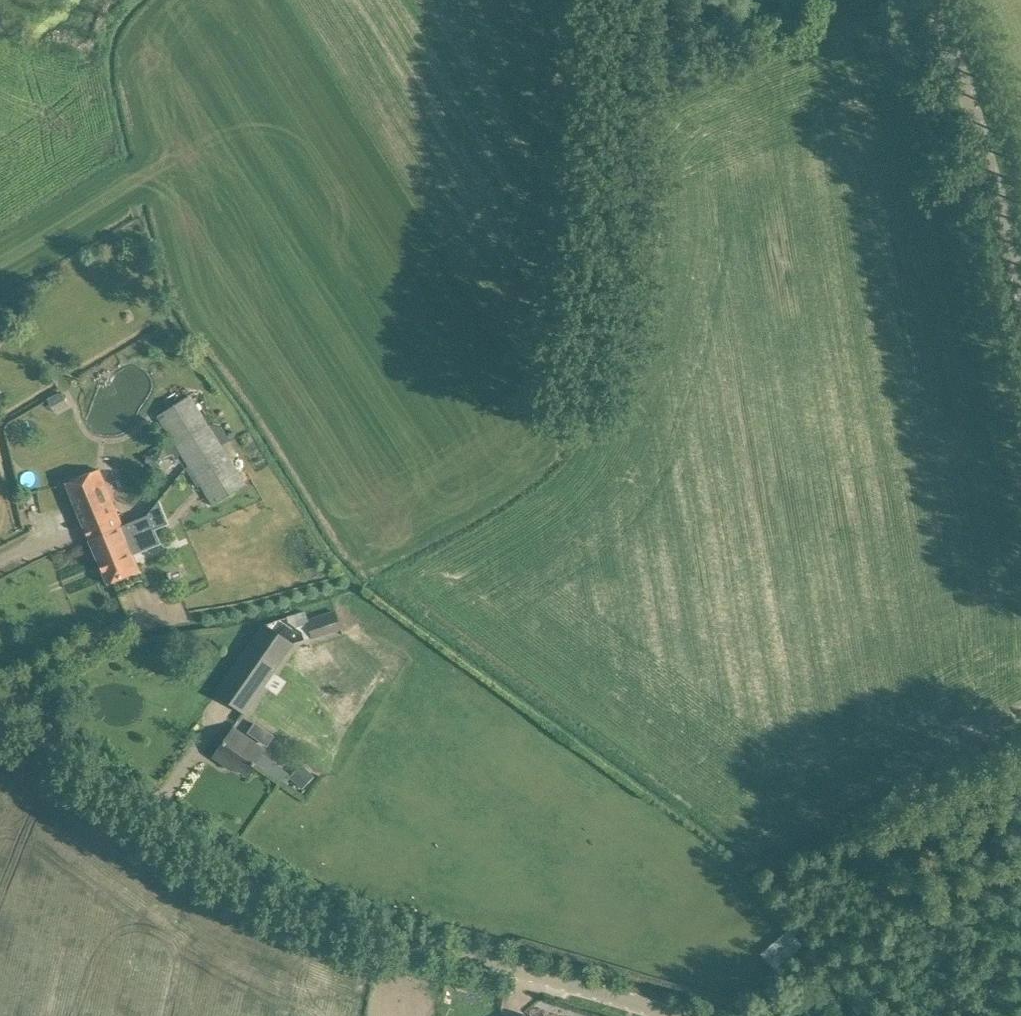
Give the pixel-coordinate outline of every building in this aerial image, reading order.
[(53,410),(67,402),(61,392),(47,400),(53,410)] [(159,416),(189,465),(221,445),(190,396),(159,416)] [(245,485),(221,445),(189,465),(214,504),(245,485)] [(173,462),(164,448),(148,457),(146,457),(146,463),(148,463),(162,476),(173,462)] [(84,475),(66,483),(89,540),(107,584),(141,570),(133,552),(158,542),(148,517),(123,527),(123,526),(99,469),(84,475)] [(313,638),(342,629),(336,610),(307,620),(313,638)] [(245,714),(294,643),(264,622),(214,693),(216,694),(245,714)] [(245,734),(242,739),(231,732),(214,756),(227,765),(229,762),(247,775),(255,764),(259,759),(262,753),(266,748),(245,734)] [(302,787),(313,777),(302,766),(291,777),(302,787)] [(761,952),(776,968),(806,942),(792,925),(761,952)]
